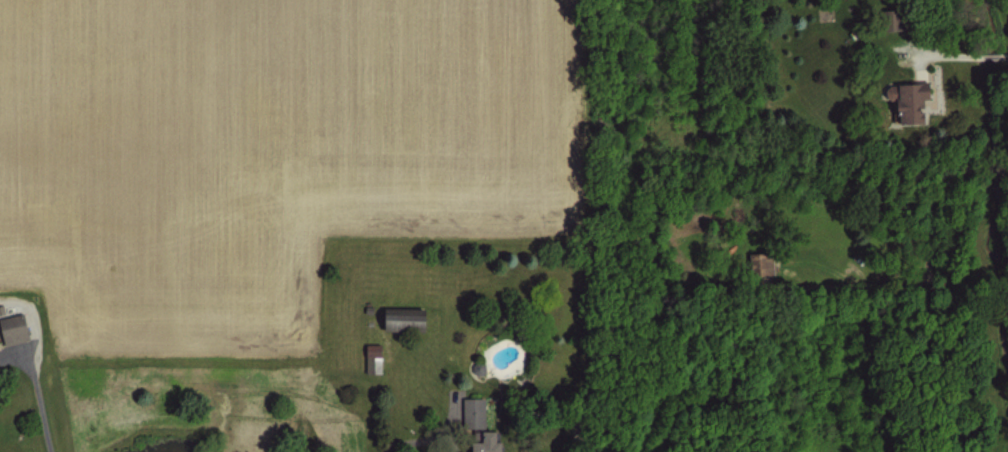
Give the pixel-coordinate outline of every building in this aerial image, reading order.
[(881,83),(882,99),(890,98),(891,120),(919,118),(918,97),(925,96),(924,81),(881,83)] [(907,124),(931,123),(930,100),(936,99),(936,82),(905,84),(907,124)] [(779,254),(757,254),(757,275),(779,275),(779,254)] [(379,302),(379,328),(417,328),(418,303),(379,302)] [(2,343),(26,337),(18,307),(0,312),(0,335),(2,343)] [(378,343),(378,372),(362,372),(362,343),(378,343)] [(370,345),(370,375),(387,375),(387,345),(370,345)] [(460,396),(460,427),(481,427),(481,396),(460,396)] [(475,441),(465,441),(465,451),(493,451),(493,441),(487,441),(487,430),(475,430),(475,441)]
